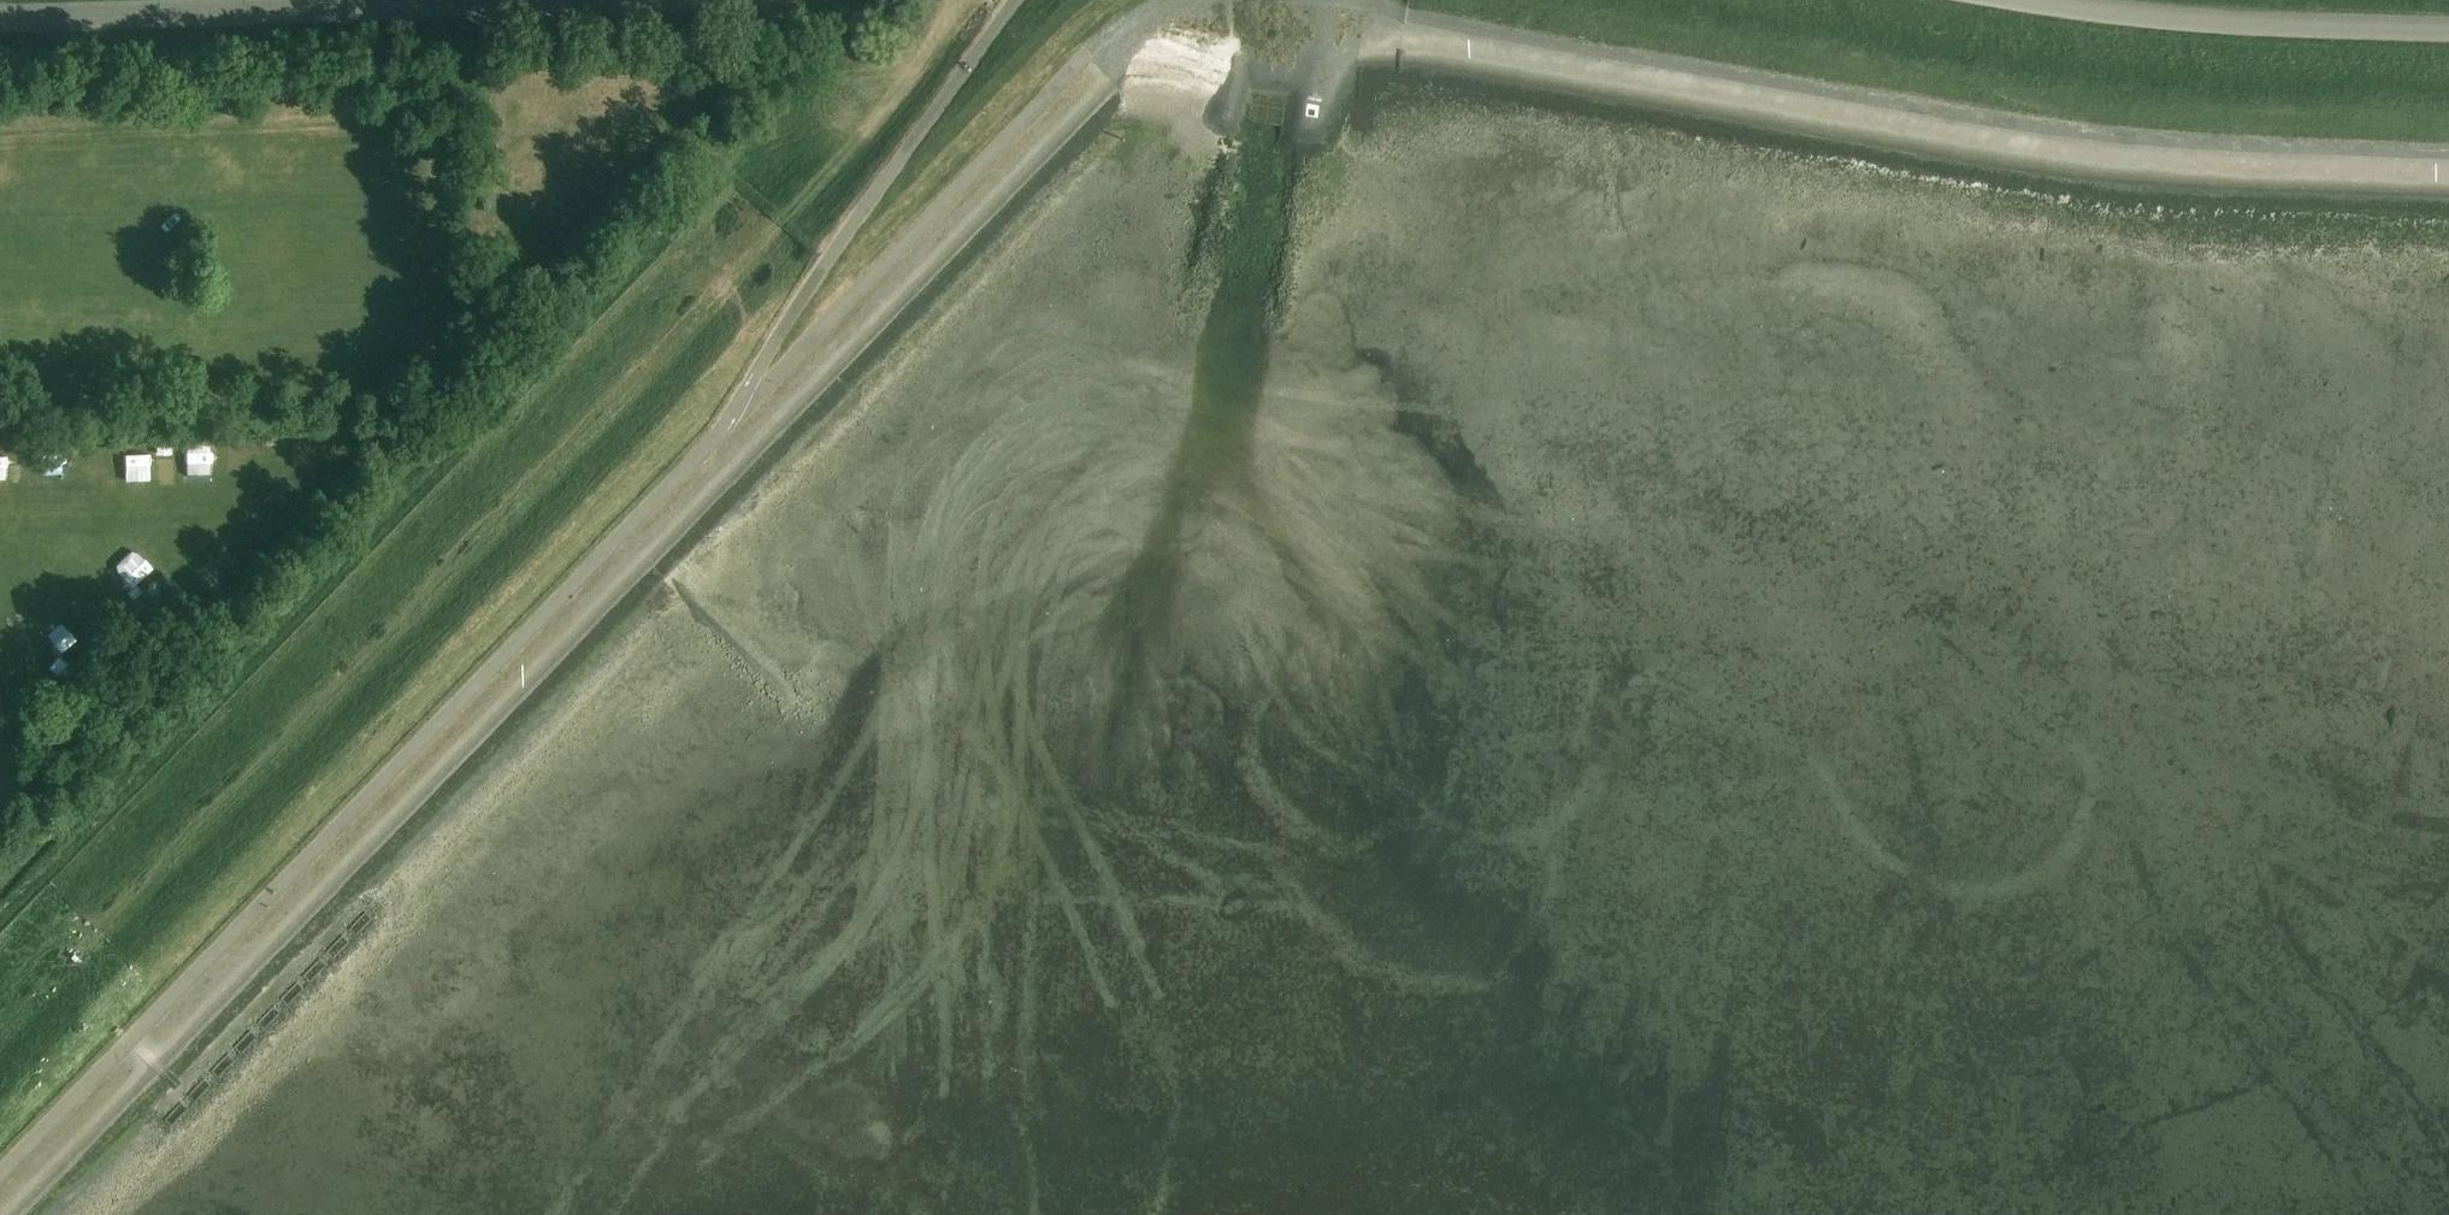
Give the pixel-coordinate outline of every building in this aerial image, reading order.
[(210,449),(210,437),(191,437),(191,449),(210,449)] [(138,566),(154,549),(144,539),(128,556),(138,566)]
